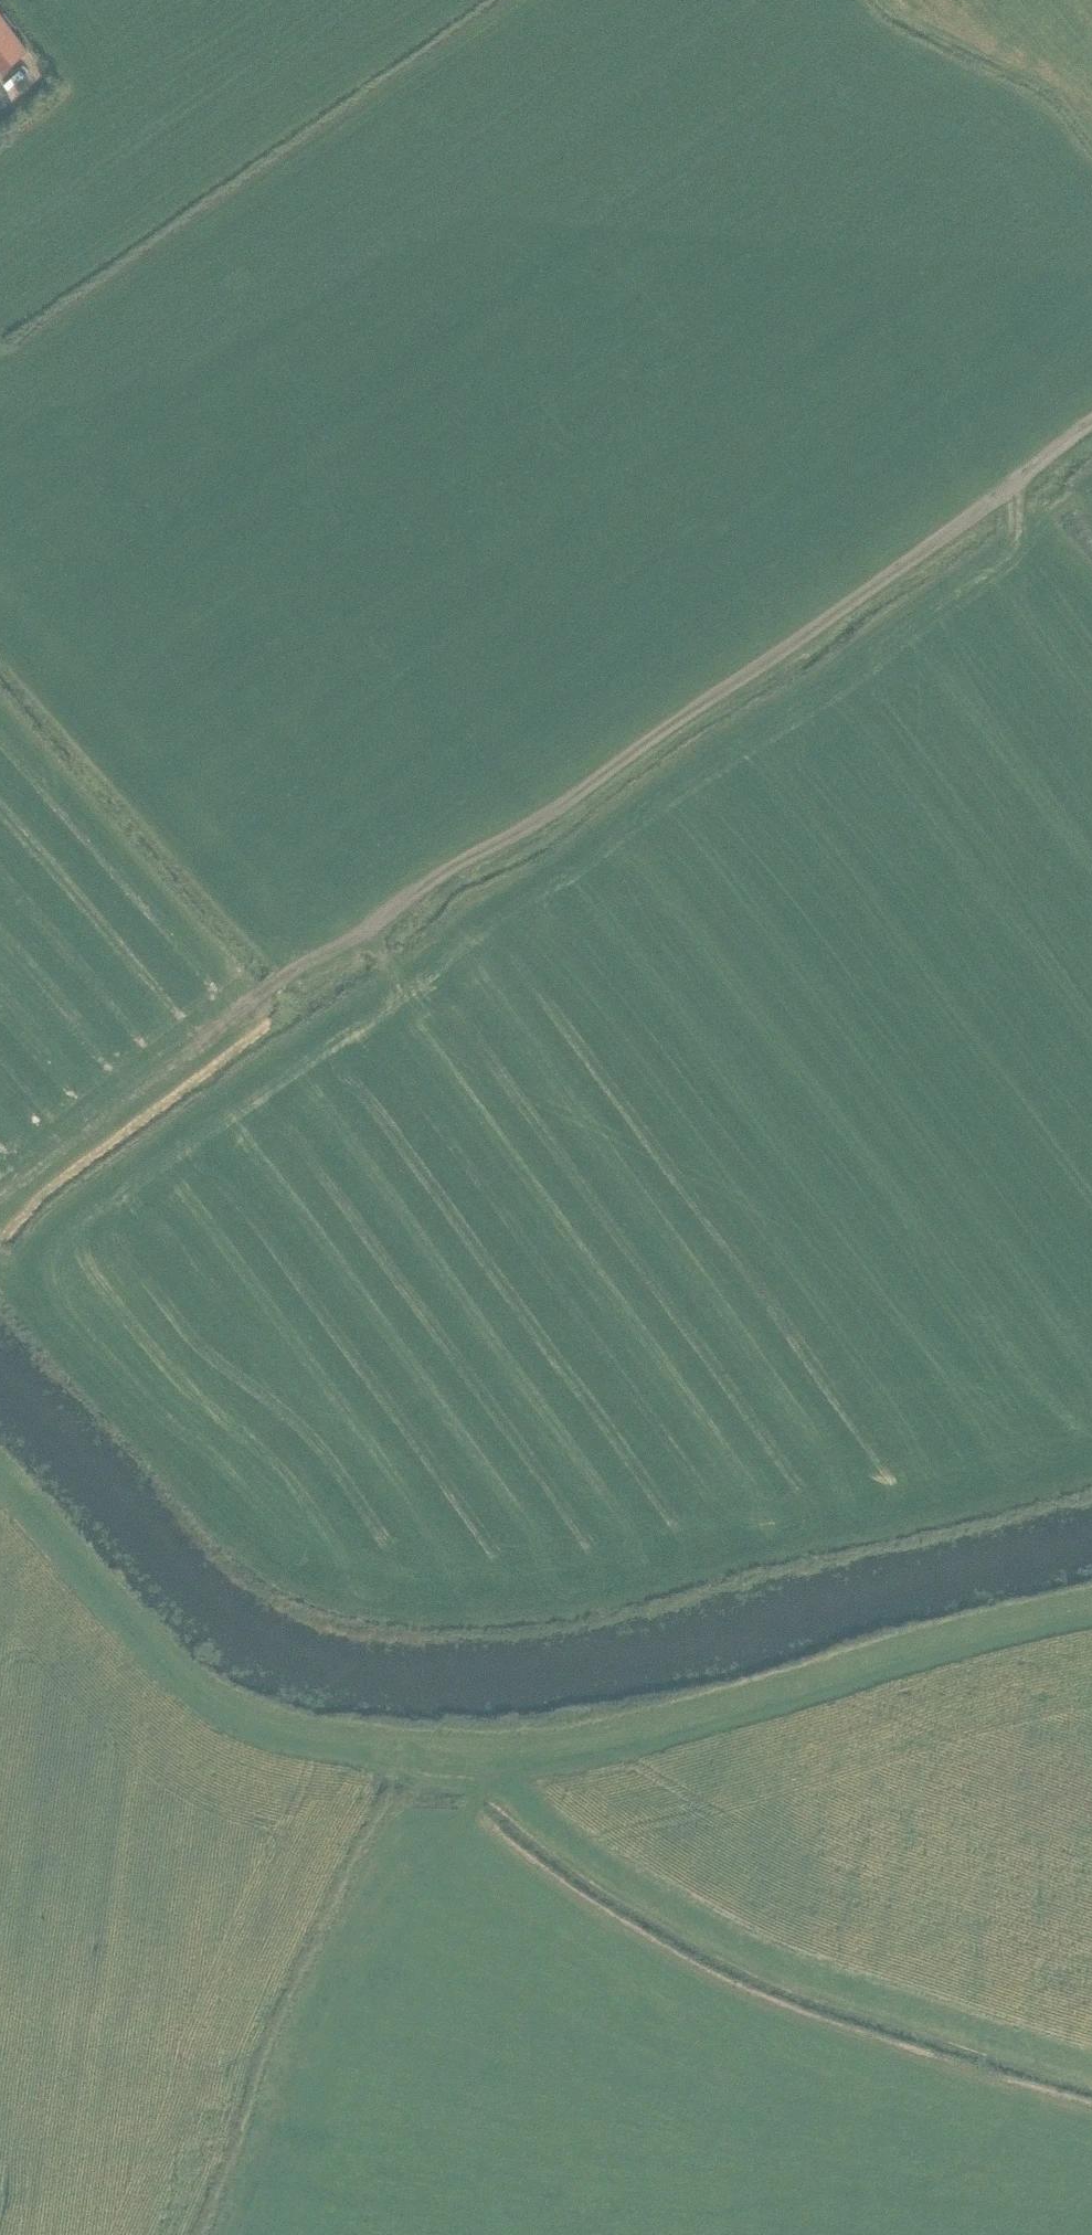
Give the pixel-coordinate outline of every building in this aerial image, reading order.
[(27,48),(0,12),(0,68),(27,48)]
